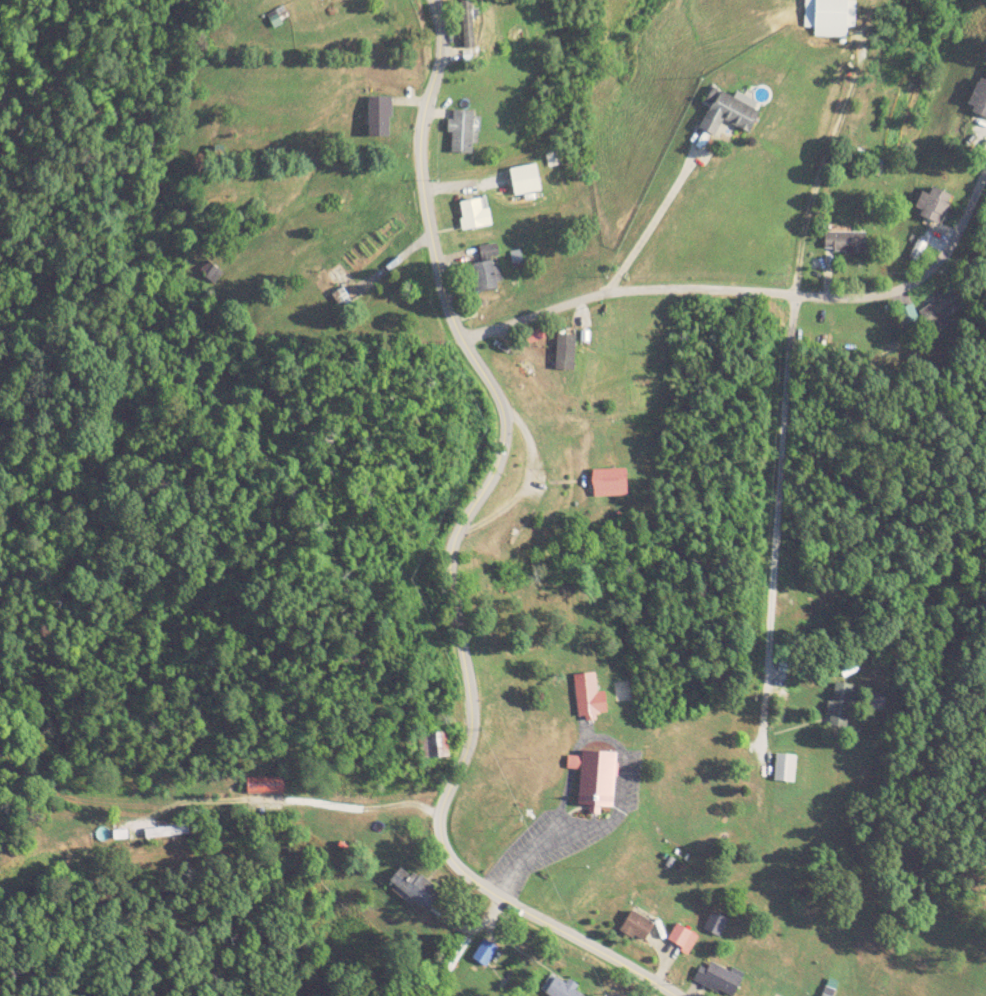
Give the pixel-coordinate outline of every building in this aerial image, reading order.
[(471,0),(462,0),(464,48),(473,47),(471,0)] [(814,37),(848,37),(848,0),(814,0),(814,37)] [(267,14),(272,27),(289,20),(283,7),(267,14)] [(973,112),(985,117),(985,80),(973,112)] [(750,133),(761,111),(719,91),(701,128),(717,136),(724,120),(750,133)] [(391,96),(368,96),(368,136),(391,136),(391,96)] [(473,111),(450,111),(450,153),(474,153),(473,111)] [(520,180),(539,175),(535,161),(516,167),(520,180)] [(920,214),(939,223),(953,196),(934,186),(920,214)] [(461,200),(461,227),(484,227),(484,200),(461,200)] [(825,231),(824,252),(865,252),(866,232),(825,231)] [(917,260),(925,243),(917,240),(909,257),(917,260)] [(473,263),(475,282),(496,280),(492,245),(482,246),(484,262),(473,263)] [(222,274),(208,258),(197,267),(211,283),(222,274)] [(342,305),(359,297),(342,262),(310,278),(321,299),(335,292),(342,305)] [(964,307),(954,290),(919,309),(929,326),(964,307)] [(556,369),(575,369),(575,333),(557,332),(556,369)] [(627,496),(627,469),(593,469),(593,496),(627,496)] [(597,692),(595,673),(573,675),(578,719),(608,716),(605,691),(597,692)] [(848,728),(853,684),(833,682),(828,726),(848,728)] [(419,733),(419,759),(440,759),(440,733),(419,733)] [(580,770),(577,807),(590,808),(590,812),(613,814),(617,754),(581,751),(581,757),(568,756),(567,769),(580,770)] [(796,782),(796,755),(775,755),(775,782),(796,782)] [(283,778),(246,778),(246,794),(283,794),(283,778)] [(146,829),(147,837),(188,835),(187,827),(146,829)] [(426,911),(441,892),(406,863),(391,882),(426,911)] [(620,934),(645,945),(655,922),(631,911),(620,934)] [(699,937),(677,924),(667,941),(688,954),(699,937)] [(471,958),(485,967),(497,948),(484,939),(471,958)] [(725,995),(735,995),(743,978),(705,959),(694,981),(725,995)] [(553,973),(541,991),(548,995),(587,995),(553,973)]
